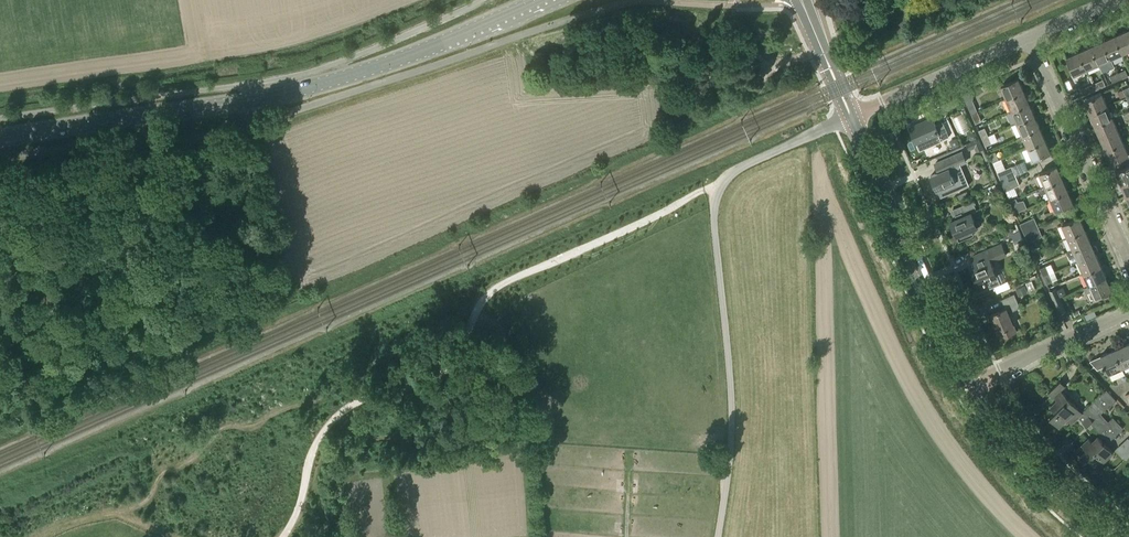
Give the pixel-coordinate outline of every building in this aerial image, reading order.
[(1127,31),(1115,36),(1123,53),(1128,51),(1128,34),(1127,31)] [(1123,53),(1115,36),(1103,41),(1111,58),(1123,53)] [(1111,58),(1103,41),(1091,46),(1099,64),(1111,58)] [(1091,46),(1079,52),(1087,69),(1099,64),(1091,46)] [(1087,69),(1079,52),(1067,57),(1074,74),(1087,69)] [(1126,69),(1118,73),(1120,79),(1128,76),(1126,69)] [(1120,79),(1118,73),(1110,76),(1113,82),(1120,79)] [(1007,98),(1024,91),(1019,78),(1001,86),(1007,98)] [(1104,80),(1093,85),(1096,91),(1107,86),(1104,80)] [(1096,91),(1093,85),(1082,90),(1085,96),(1096,91)] [(1029,103),(1024,91),(1007,98),(1012,110),(1029,103)] [(1090,113),(1107,105),(1102,93),(1085,101),(1090,113)] [(666,96),(667,109),(676,108),(674,96),(666,96)] [(973,116),(980,113),(973,98),(966,101),(973,116)] [(1035,115),(1029,103),(1012,110),(1017,123),(1035,115)] [(1113,117),(1107,105),(1090,113),(1095,125),(1113,117)] [(980,113),(973,116),(976,123),(983,120),(980,113)] [(1040,127),(1035,115),(1017,123),(1022,135),(1040,127)] [(942,122),(938,124),(935,125),(931,117),(909,127),(917,144),(938,135),(941,140),(948,136),(942,122)] [(1118,129),(1113,117),(1095,125),(1101,137),(1118,129)] [(982,138),(988,135),(985,127),(979,130),(982,138)] [(1045,139),(1040,127),(1022,135),(1028,147),(1045,139)] [(1123,141),(1118,129),(1101,137),(1106,149),(1123,141)] [(992,143),(988,135),(982,138),(986,146),(992,143)] [(1045,139),(1028,147),(1033,159),(1051,151),(1045,139)] [(979,140),(967,144),(969,149),(976,147),(978,152),(983,150),(979,140)] [(1123,141),(1106,149),(1111,161),(1128,153),(1123,141)] [(999,150),(989,154),(993,162),(1002,158),(999,150)] [(931,176),(936,190),(937,189),(939,194),(956,187),(954,182),(949,168),(966,161),(962,151),(935,163),(939,172),(931,176)] [(1008,176),(1015,173),(1012,166),(997,172),(1001,180),(1008,176)] [(1044,186),(1062,178),(1057,166),(1039,174),(1044,186)] [(1128,181),(1128,166),(1116,172),(1121,184),(1128,181)] [(1018,179),(1015,173),(1008,176),(1010,183),(1018,179)] [(1008,176),(1001,180),(1003,186),(1010,183),(1008,176)] [(1062,178),(1044,186),(1039,188),(1041,195),(1047,192),(1050,198),(1067,190),(1062,178)] [(1018,179),(1010,183),(1003,186),(1009,198),(1015,195),(1012,188),(1020,185),(1018,179)] [(1067,190),(1050,198),(1055,211),(1073,203),(1067,190)] [(967,191),(958,195),(959,199),(969,195),(967,191)] [(1016,198),(1010,201),(1014,209),(1020,207),(1016,198)] [(971,229),(976,227),(980,226),(977,220),(974,221),(971,213),(976,210),(972,201),(953,210),(956,218),(950,221),(956,236),(958,241),(973,235),(971,229)] [(1038,227),(1038,226),(1034,217),(1020,224),(1025,236),(1032,233),(1029,227),(1036,224),(1038,227)] [(1067,236),(1084,229),(1079,217),(1061,224),(1067,236)] [(1032,233),(1025,236),(1028,242),(1043,236),(1038,226),(1038,227),(1036,224),(1029,227),(1032,233)] [(1084,229),(1067,236),(1072,248),(1089,241),(1084,229)] [(1089,241),(1072,248),(1067,251),(1069,257),(1074,254),(1077,260),(1094,253),(1089,241)] [(978,284),(986,280),(990,288),(1000,284),(991,261),(1007,254),(1003,243),(972,257),(977,267),(971,269),(978,284)] [(1019,253),(1023,262),(1030,258),(1026,249),(1019,253)] [(1039,249),(1032,252),(1036,260),(1042,257),(1039,249)] [(1094,253),(1077,260),(1082,272),(1100,265),(1094,253)] [(1105,277),(1100,265),(1082,272),(1088,284),(1105,277)] [(1044,277),(1050,274),(1046,266),(1040,269),(1044,277)] [(1047,284),(1053,281),(1050,274),(1044,277),(1047,284)] [(1105,277),(1088,284),(1088,285),(1084,288),(1086,293),(1089,292),(1091,299),(1094,298),(1093,297),(1110,289),(1105,277)] [(1024,291),(1021,284),(1014,288),(1017,293),(1020,298),(1032,292),(1030,288),(1024,291)] [(1054,300),(1061,297),(1057,288),(1050,291),(1054,300)] [(1013,325),(1014,325),(1008,312),(1020,307),(1014,294),(1002,299),(1006,308),(991,315),(998,332),(1001,338),(1016,331),(1013,325)] [(1061,297),(1054,300),(1060,313),(1067,310),(1061,297)] [(1095,310),(1085,314),(1087,320),(1097,315),(1095,310)] [(1127,344),(1114,350),(1122,368),(1128,365),(1128,348),(1127,344)] [(1122,368),(1114,350),(1089,361),(1098,369),(1106,366),(1109,374),(1122,368)] [(1091,422),(1099,414),(1099,413),(1106,406),(1107,408),(1115,400),(1105,390),(1082,412),(1061,390),(1066,386),(1060,381),(1048,392),(1054,397),(1055,396),(1058,399),(1050,406),(1055,411),(1050,416),(1059,426),(1067,419),(1071,424),(1078,417),(1084,423),(1083,423),(1086,426),(1091,422)] [(1091,422),(1108,441),(1122,427),(1112,417),(1107,422),(1099,414),(1091,422)] [(1114,453),(1106,444),(1098,436),(1092,441),(1089,438),(1082,444),(1087,450),(1080,456),(1085,462),(1088,458),(1095,466),(1101,459),(1104,462),(1114,453)] [(1116,449),(1126,459),(1128,456),(1128,439),(1128,437),(1116,449)]
